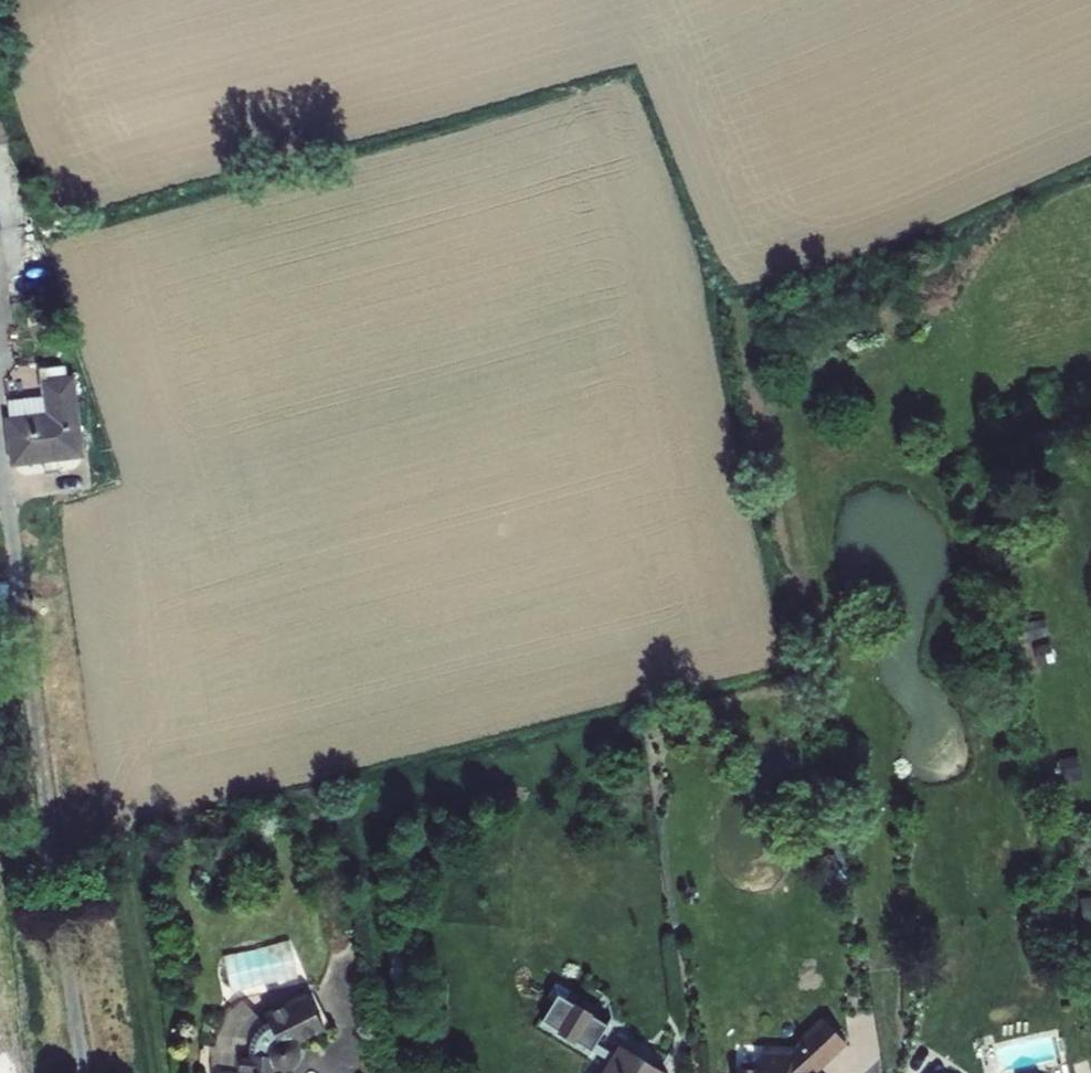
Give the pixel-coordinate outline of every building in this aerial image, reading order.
[(14,462),(85,454),(76,375),(42,379),(43,392),(7,396),(14,462)] [(1079,896),(1080,923),(1090,923),(1090,896),(1079,896)] [(293,944),(223,951),(227,985),(297,978),(293,944)] [(283,1065),(296,1064),(304,1052),(301,1040),(297,1031),(323,1018),(309,989),(266,1010),(270,1019),(265,1022),(258,1031),(259,1051),(240,1052),(240,1064),(215,1064),(215,1072),(283,1072),(283,1065)] [(671,1071),(620,1040),(614,1050),(598,1040),(609,1021),(561,992),(544,1021),(607,1059),(599,1072),(670,1072),(671,1071)] [(816,1072),(848,1045),(824,1017),(784,1053),(764,1052),(764,1069),(735,1068),(735,1072),(816,1072)]
